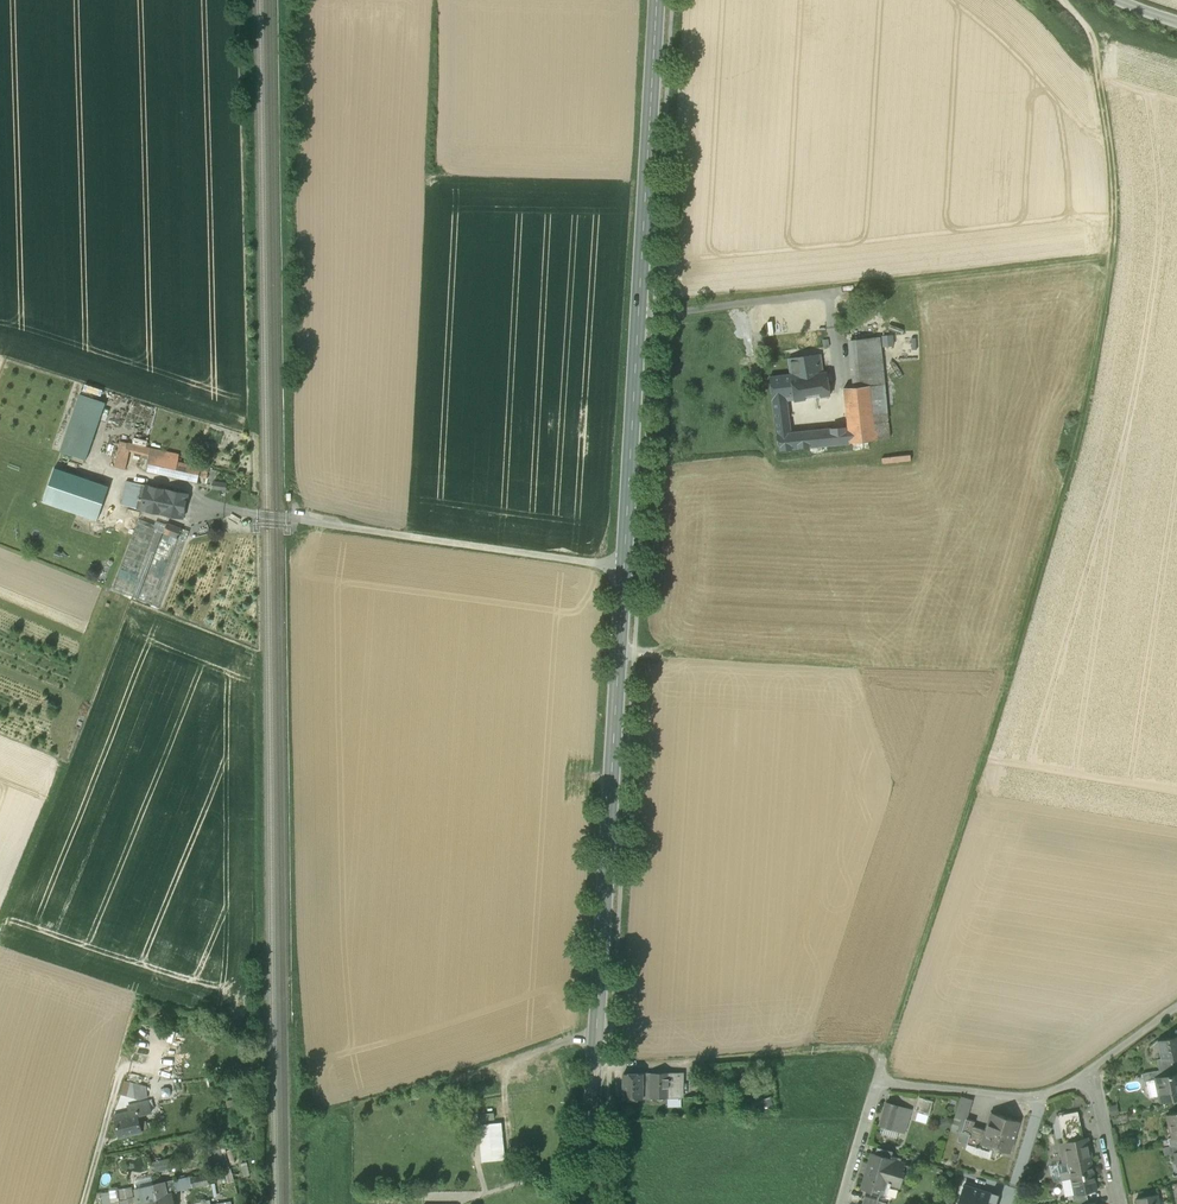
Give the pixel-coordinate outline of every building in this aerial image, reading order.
[(894,345),(893,333),(881,334),(882,346),(894,345)] [(851,340),(852,356),(881,353),(880,337),(851,340)] [(852,356),(855,387),(870,386),(884,385),(881,353),(852,356)] [(791,374),(792,378),(822,373),(819,354),(789,359),(791,374)] [(770,377),(773,402),(786,401),(794,400),(794,401),(830,395),(827,373),(822,373),(792,378),(791,374),(770,377)] [(884,385),(870,386),(876,440),(889,439),(884,385)] [(855,387),(844,389),(845,398),(848,428),(790,433),(786,401),(773,402),(779,450),(876,440),(870,386),(855,387)] [(60,452),(86,460),(106,403),(80,394),(60,452)] [(149,456),(151,449),(120,442),(115,468),(125,470),(129,451),(149,456)] [(179,455),(151,449),(149,456),(146,471),(198,483),(199,477),(201,468),(178,462),(179,455)] [(109,487),(55,468),(43,502),(97,521),(109,487)] [(201,468),(199,477),(206,479),(209,469),(201,468)] [(121,505),(142,510),(148,486),(126,481),(121,505)] [(161,514),(166,490),(148,486),(142,510),(161,514)] [(183,517),(188,494),(166,490),(161,514),(183,519),(183,517)] [(112,589),(160,607),(189,532),(168,523),(166,527),(156,523),(154,528),(138,522),(112,589)] [(1163,1062),(1172,1061),(1176,1059),(1176,1038),(1159,1041),(1162,1059),(1163,1062)] [(1157,1060),(1160,1071),(1173,1068),(1172,1061),(1163,1062),(1162,1059),(1157,1060)] [(1173,1068),(1160,1071),(1142,1074),(1144,1082),(1157,1079),(1175,1075),(1173,1068)] [(623,1099),(643,1099),(643,1092),(643,1073),(624,1074),(623,1099)] [(669,1073),(651,1073),(650,1091),(650,1099),(669,1098),(669,1073)] [(669,1073),(669,1098),(681,1098),(681,1073),(669,1073)] [(1161,1102),(1176,1099),(1176,1074),(1175,1075),(1157,1079),(1161,1102)] [(121,1095),(127,1097),(131,1083),(125,1081),(121,1095)] [(127,1097),(135,1098),(139,1085),(131,1083),(127,1097)] [(147,1087),(139,1085),(135,1098),(140,1100),(147,1098),(147,1087)] [(763,1097),(763,1107),(772,1106),(772,1097),(763,1097)] [(915,1112),(929,1116),(933,1102),(919,1097),(915,1112)] [(951,1129),(962,1132),(966,1118),(972,1101),(960,1097),(951,1129)] [(114,1116),(119,1135),(119,1137),(142,1132),(139,1123),(138,1116),(152,1113),(151,1109),(149,1101),(128,1107),(129,1112),(114,1116)] [(880,1125),(905,1133),(911,1111),(886,1103),(880,1125)] [(1078,1111),(1076,1112),(1082,1144),(1087,1142),(1086,1138),(1083,1139),(1078,1111)] [(1063,1143),(1082,1144),(1076,1112),(1058,1116),(1059,1122),(1062,1137),(1063,1143)] [(983,1145),(1009,1153),(1019,1122),(992,1113),(986,1130),(982,1145),(983,1145)] [(1174,1138),(1176,1137),(1176,1113),(1167,1115),(1169,1126),(1171,1126),(1174,1137),(1174,1138)] [(975,1121),(966,1118),(962,1132),(970,1135),(967,1144),(981,1149),(983,1145),(982,1145),(986,1130),(974,1126),(975,1121)] [(501,1124),(479,1126),(480,1133),(492,1132),(494,1153),(485,1154),(485,1161),(504,1159),(501,1124)] [(482,1161),(485,1161),(485,1154),(494,1153),(492,1132),(480,1133),(482,1161)] [(1170,1146),(1176,1145),(1176,1137),(1174,1138),(1174,1137),(1168,1138),(1170,1146)] [(1061,1150),(1064,1163),(1068,1162),(1068,1163),(1091,1158),(1088,1142),(1087,1142),(1082,1144),(1063,1143),(1064,1148),(1061,1150)] [(1170,1146),(1162,1148),(1164,1155),(1175,1153),(1174,1153),(1176,1152),(1176,1145),(1170,1146)] [(877,1148),(875,1154),(890,1159),(892,1152),(877,1148)] [(862,1189),(872,1192),(873,1187),(881,1190),(883,1182),(888,1183),(887,1187),(889,1188),(890,1184),(900,1187),(904,1173),(902,1172),(905,1164),(890,1159),(875,1154),(872,1153),(862,1189)] [(1068,1163),(1071,1179),(1094,1174),(1091,1158),(1068,1163)] [(154,1163),(156,1172),(172,1168),(170,1159),(154,1163)] [(1062,1181),(1071,1179),(1068,1163),(1068,1162),(1064,1163),(1058,1164),(1062,1181)] [(224,1171),(228,1183),(234,1182),(231,1169),(224,1171)] [(210,1174),(190,1178),(192,1188),(212,1184),(210,1174)] [(1098,1190),(1094,1174),(1071,1179),(1074,1195),(1086,1193),(1098,1190)] [(154,1186),(153,1185),(152,1177),(135,1181),(137,1190),(154,1186)] [(177,1191),(192,1188),(190,1178),(190,1177),(174,1180),(177,1191)] [(174,1180),(153,1185),(154,1186),(158,1203),(174,1203),(172,1194),(177,1193),(177,1191),(174,1180)] [(998,1195),(964,1185),(958,1203),(996,1203),(998,1195)] [(154,1186),(137,1190),(135,1191),(137,1202),(140,1202),(140,1203),(158,1203),(154,1186)] [(128,1200),(134,1198),(132,1188),(118,1190),(120,1203),(129,1203),(128,1200)] [(118,1190),(109,1191),(109,1192),(101,1193),(102,1203),(120,1203),(118,1190)] [(878,1200),(879,1196),(866,1193),(862,1203),(877,1203),(878,1200)] [(1072,1195),(1074,1203),(1088,1200),(1086,1193),(1074,1195),(1072,1195)] [(1137,1203),(1159,1203),(1157,1195),(1136,1199),(1137,1203)]
